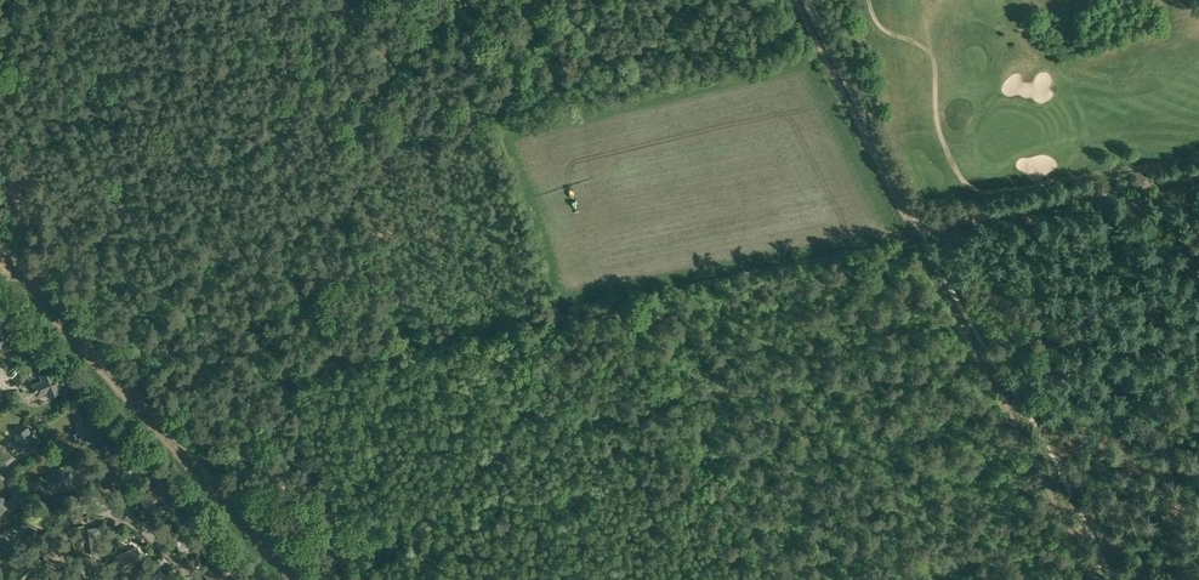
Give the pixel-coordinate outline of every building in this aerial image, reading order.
[(12,325),(7,327),(5,323),(0,326),(0,348),(2,347),(4,351),(17,344),(14,339),(18,337),(12,325)] [(65,385),(60,372),(55,374),(54,369),(40,375),(42,380),(32,384),(37,396),(47,392),(49,397),(62,392),(61,387),(65,385)] [(112,428),(106,415),(101,417),(99,413),(86,419),(88,424),(79,429),(85,441),(94,437),(96,441),(110,434),(108,430),(112,428)] [(42,440),(35,428),(30,430),(28,427),(15,434),(18,438),(8,443),(15,455),(24,450),(26,454),(40,447),(37,443),(42,440)] [(77,478),(72,466),(68,468),(66,463),(52,469),(54,474),(45,478),(50,490),(59,486),(61,490),(75,485),(73,480),(77,478)] [(162,481),(141,498),(152,512),(173,495),(162,481)] [(181,549),(200,533),(189,520),(170,535),(181,549)] [(101,526),(89,528),(93,556),(104,554),(101,526)] [(115,552),(115,544),(107,543),(107,551),(115,552)] [(49,570),(66,563),(58,545),(42,552),(49,570)] [(122,575),(144,564),(136,548),(114,558),(122,575)] [(72,563),(80,579),(90,579),(81,559),(72,563)] [(42,576),(35,570),(35,571),(28,579),(39,579),(42,576)] [(153,576),(156,579),(169,579),(160,570),(153,576)]
